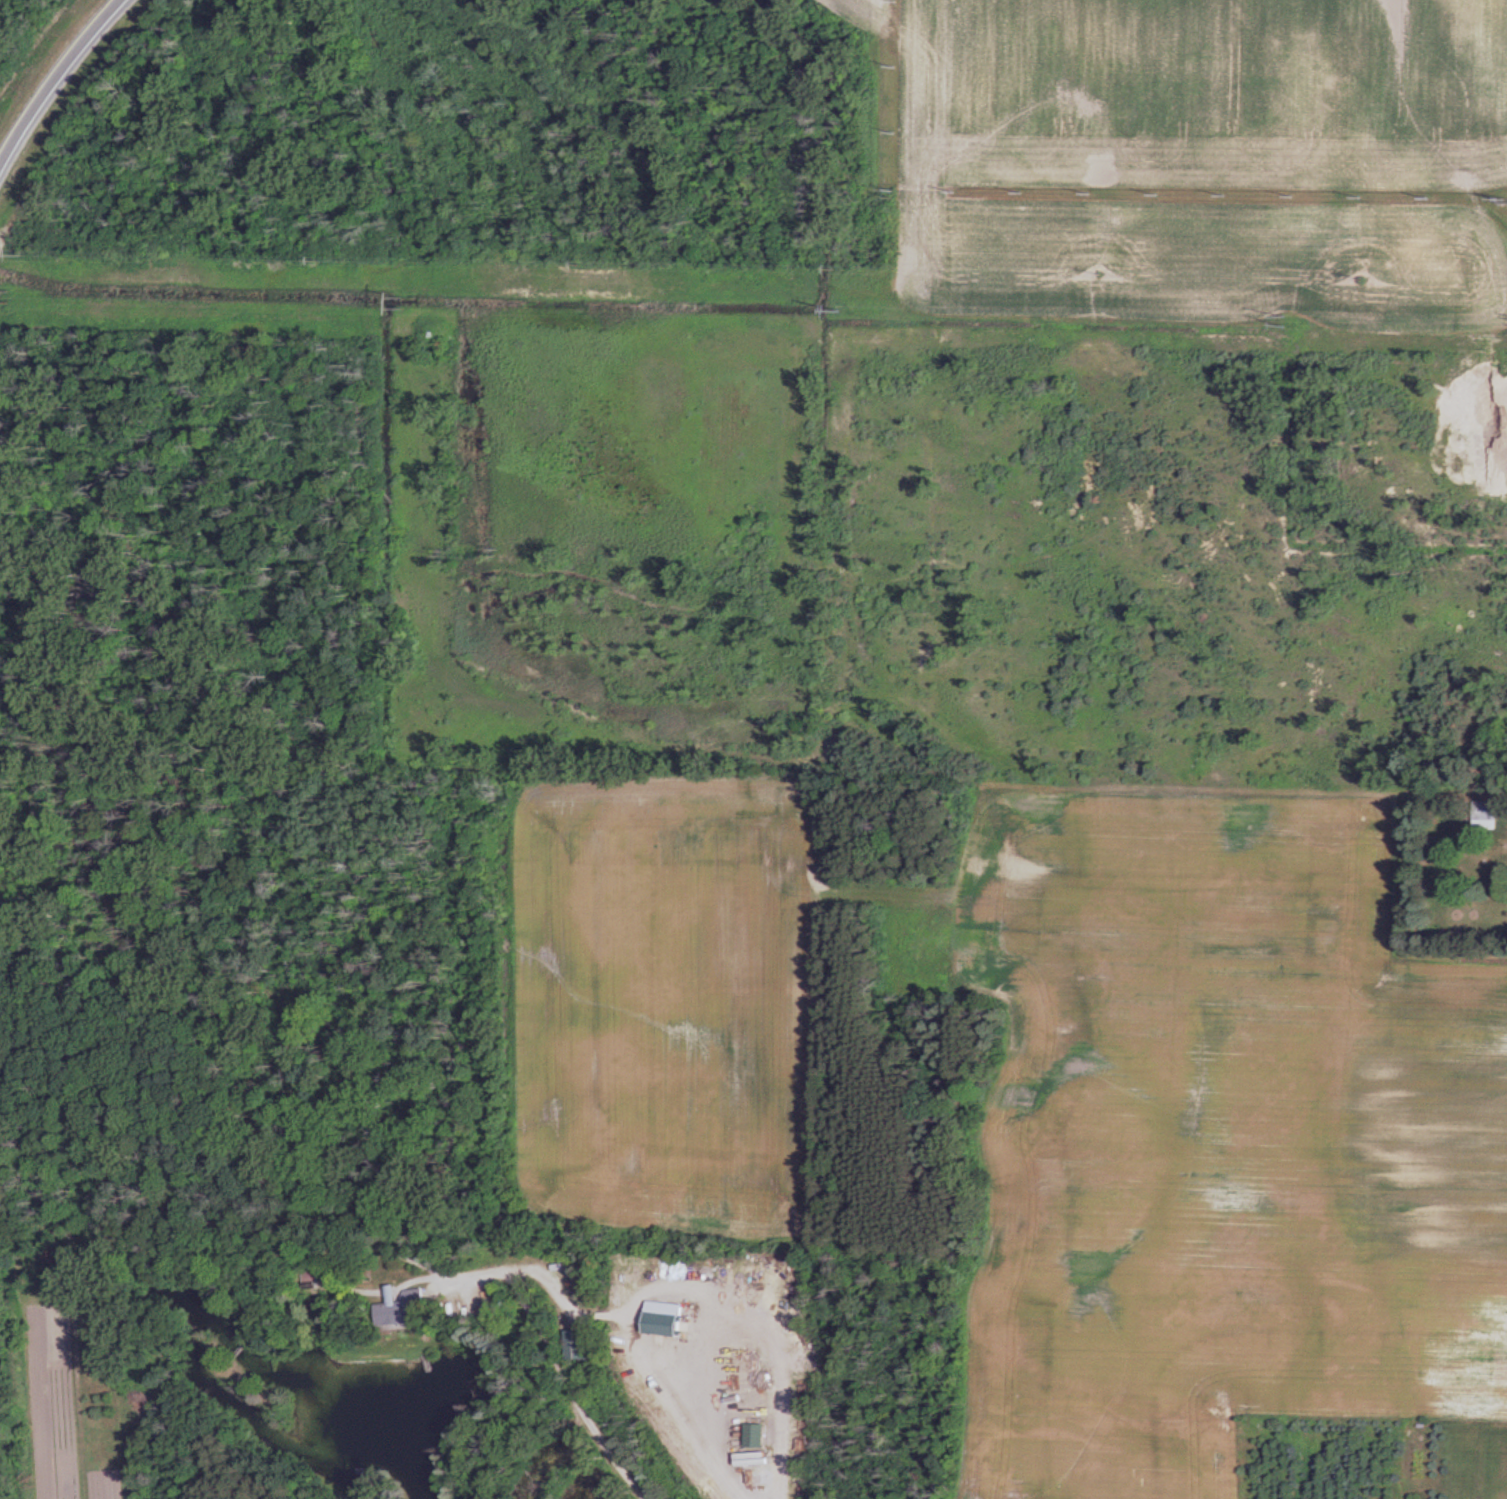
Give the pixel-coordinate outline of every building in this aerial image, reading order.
[(428,1291),(402,1291),(402,1286),(393,1286),(393,1305),(383,1305),(384,1328),(428,1327),(428,1291)] [(685,1338),(688,1305),(654,1303),(651,1335),(685,1338)]
